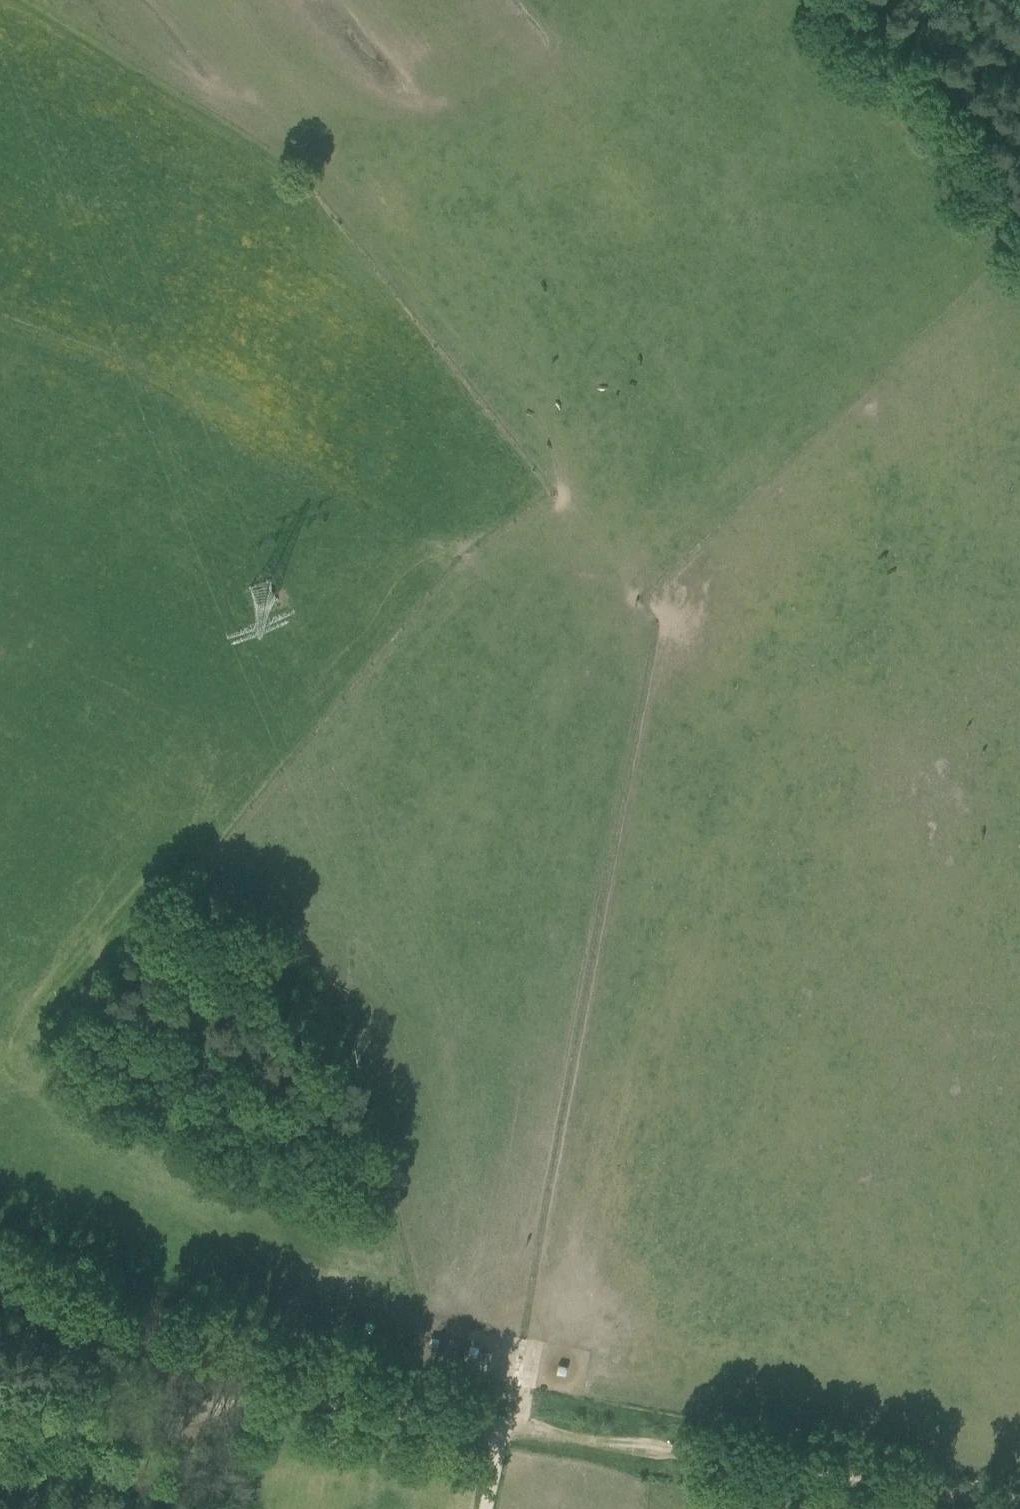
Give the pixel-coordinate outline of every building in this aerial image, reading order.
[(255,600),(274,596),(271,580),(251,584),(255,600)]
